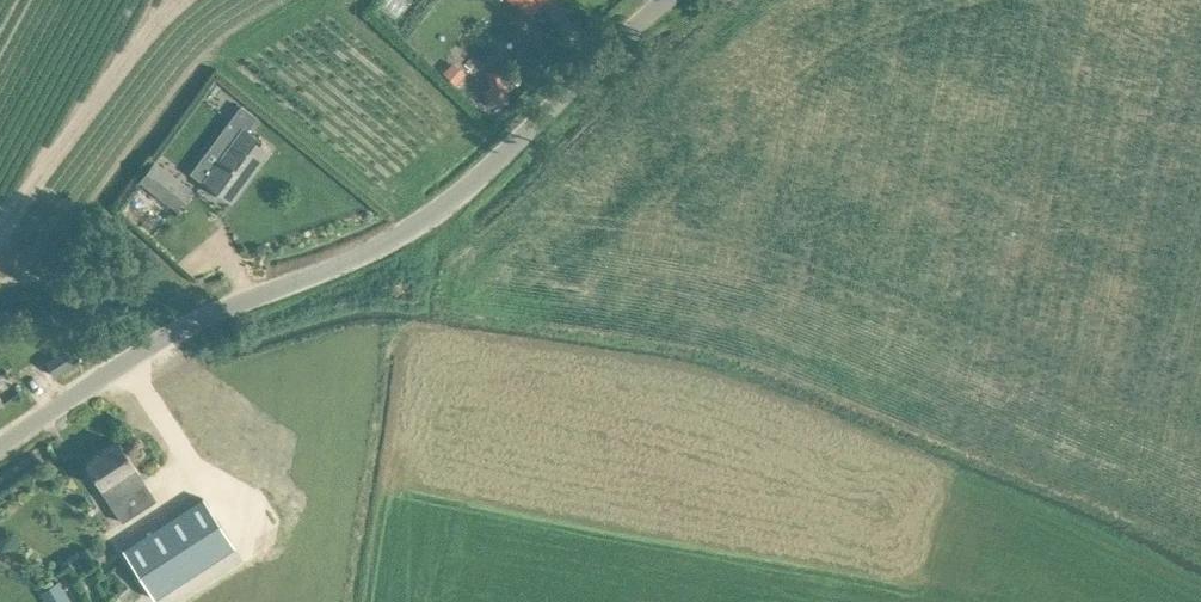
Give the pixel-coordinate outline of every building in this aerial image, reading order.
[(531,14),(542,0),(514,0),(531,14)] [(231,201),(271,148),(243,128),(204,181),(231,201)] [(193,187),(208,171),(177,142),(162,158),(193,187)] [(190,188),(171,174),(155,162),(140,181),(176,208),(190,188)] [(46,362),(55,376),(75,363),(66,349),(46,362)] [(156,500),(131,461),(118,441),(86,463),(101,486),(99,487),(122,522),(156,500)] [(203,498),(122,550),(154,599),(235,546),(203,498)]
